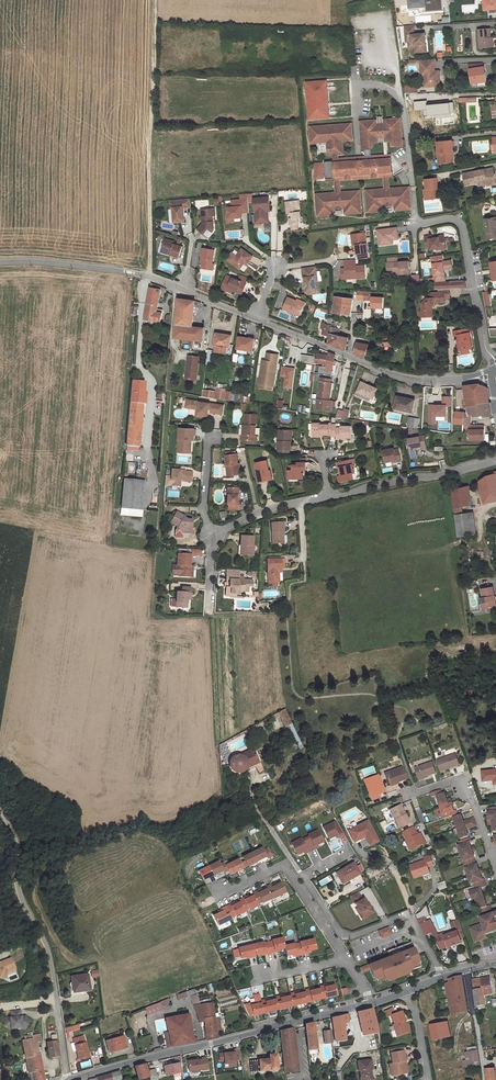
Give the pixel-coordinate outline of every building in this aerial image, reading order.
[(410,10),(419,10),(419,13),(443,11),(443,0),(409,0),(410,10)] [(484,10),(489,9),(489,14),(495,13),(495,0),(483,0),(484,10)] [(414,34),(414,33),(413,25),(404,26),(405,30),(406,42),(408,42),(408,47),(414,47),(415,52),(422,52),(421,44),(423,44),(423,39),(425,39),(424,32),(419,32),(419,34),(414,34)] [(491,38),(490,29),(478,30),(480,48),(491,47),(491,38)] [(439,83),(439,71),(434,71),(432,71),(432,68),(434,68),(434,59),(420,60),(420,62),(420,70),(423,70),(424,76),(424,87),(436,86),(439,83)] [(486,83),(484,67),(483,67),(482,63),(469,63),(472,83),(477,83),(478,86),(483,85),(483,83),(486,83)] [(329,117),(326,81),(306,83),(309,119),(329,117)] [(424,110),(429,100),(424,94),(417,94),(418,99),(418,107),(424,110)] [(444,118),(447,112),(450,111),(452,113),(454,110),(449,106),(446,107),(440,105),(439,106),(435,104),(436,103),(429,100),(424,110),(432,114),(429,121),(429,123),(434,125),(435,125),(437,121),(438,121),(440,117),(444,118)] [(376,121),(360,122),(362,148),(371,147),(371,142),(383,141),(386,141),(392,141),(392,146),(401,145),(401,140),(400,119),(395,119),(393,119),(384,120),(384,125),(376,126),(376,121)] [(350,124),(310,127),(310,131),(310,135),(310,139),(311,143),(327,141),(328,154),(333,154),(337,154),(342,154),(342,141),(352,140),(352,136),(352,132),(351,128),(350,124)] [(453,151),(452,141),(447,141),(440,142),(437,142),(438,152),(437,152),(438,157),(441,157),(441,163),(453,162),(453,155),(452,155),(452,151),(453,151)] [(334,161),(325,162),(324,165),(324,167),(324,172),(325,177),(326,179),(326,180),(335,180),(339,179),(384,176),(388,176),(389,176),(387,155),(384,156),(337,159),(334,159),(334,161)] [(495,179),(493,168),(482,170),(478,171),(463,173),(465,185),(478,183),(478,185),(487,184),(486,181),(495,179)] [(438,188),(436,178),(424,180),(425,185),(426,189),(423,190),(425,200),(437,198),(436,188),(438,188)] [(385,189),(366,190),(367,212),(383,210),(383,205),(394,204),(395,210),(410,208),(409,187),(389,189),(385,189)] [(360,212),(359,191),(340,192),(336,192),(316,194),(317,215),(333,214),(332,209),(344,208),(345,213),(360,212)] [(242,213),(241,210),(249,209),(248,202),(248,193),(240,194),(241,200),(231,200),(232,207),(227,207),(228,214),(228,219),(233,218),(242,217),(242,213)] [(270,207),(269,197),(253,198),(255,216),(258,216),(258,221),(265,220),(265,217),(268,217),(267,211),(266,211),(266,208),(270,207)] [(191,207),(190,199),(174,200),(175,205),(173,206),(173,208),(174,222),(184,221),(183,207),(191,207)] [(301,217),(299,200),(288,202),(289,207),(286,207),(287,213),(292,213),(292,218),(289,218),(290,224),(298,223),(297,218),(301,217)] [(213,230),(212,216),(215,216),(214,208),(203,209),(204,216),(203,216),(204,222),(202,224),(198,229),(207,237),(213,230)] [(485,219),(486,231),(488,238),(495,237),(495,218),(485,219)] [(398,239),(397,227),(377,230),(379,245),(387,244),(386,240),(392,240),(398,239)] [(365,238),(365,233),(364,233),(360,233),(354,234),(355,245),(357,254),(367,252),(366,242),(365,238)] [(446,249),(444,236),(432,238),(432,237),(431,235),(424,236),(426,248),(430,248),(431,249),(436,248),(440,248),(440,249),(446,249)] [(165,239),(161,249),(171,252),(170,255),(179,257),(182,246),(180,246),(176,245),(174,244),(175,242),(165,239)] [(202,268),(211,270),(212,263),(214,250),(203,248),(201,261),(203,261),(202,263),(202,268)] [(247,263),(252,256),(241,248),(236,256),(232,252),(227,259),(240,269),(244,263),(245,262),(247,263)] [(452,266),(451,261),(443,262),(442,256),(431,258),(434,278),(429,278),(429,283),(435,282),(445,282),(443,270),(443,268),(452,266)] [(409,273),(408,261),(397,262),(397,257),(387,257),(388,263),(387,263),(387,270),(391,274),(400,273),(400,274),(409,273)] [(365,278),(365,265),(356,266),(355,259),(344,260),(345,268),(342,269),(343,272),(341,272),(342,279),(346,279),(346,276),(356,276),(356,278),(365,278)] [(315,281),(318,281),(316,266),(302,268),(303,277),(304,277),(305,282),(304,282),(305,288),(306,288),(306,293),(316,291),(315,281)] [(221,289),(226,291),(227,288),(232,290),(240,293),(242,288),(244,289),(246,283),(245,283),(247,278),(240,275),(238,280),(227,275),(221,289)] [(468,289),(467,280),(460,281),(460,287),(460,289),(468,289)] [(158,308),(161,287),(151,283),(145,319),(161,322),(162,313),(157,312),(158,308)] [(445,299),(445,297),(448,297),(450,297),(449,290),(438,290),(439,292),(431,293),(421,304),(422,311),(420,311),(421,317),(432,316),(431,305),(434,303),(445,302),(445,299)] [(350,315),(352,298),(335,296),(333,312),(350,315)] [(300,315),(303,306),(296,303),(297,301),(288,297),(283,309),(300,315)] [(383,308),(384,298),(372,297),(371,308),(383,308)] [(178,298),(176,318),(175,337),(195,340),(194,347),(202,348),(204,328),(192,327),(195,305),(198,305),(199,302),(195,301),(178,298)] [(340,329),(341,325),(339,325),(336,324),(332,323),(331,325),(330,333),(338,335),(340,329)] [(331,325),(324,324),(324,329),(323,334),(330,336),(328,344),(334,346),(335,340),(338,340),(339,335),(338,335),(330,333),(331,325)] [(472,348),(468,329),(464,330),(458,331),(453,331),(454,336),(457,335),(460,350),(461,350),(468,349),(472,348)] [(226,335),(216,333),(214,345),(216,345),(215,351),(226,353),(227,347),(229,347),(230,345),(231,336),(226,335)] [(345,350),(348,337),(344,337),(339,335),(338,340),(335,340),(334,346),(345,350)] [(254,339),(239,337),(237,349),(248,350),(252,351),(254,339)] [(364,357),(368,345),(357,343),(354,353),(364,357)] [(370,356),(373,346),(368,345),(364,357),(370,359),(371,356),(370,356)] [(335,355),(329,352),(328,355),(327,364),(326,367),(333,368),(334,360),(335,355)] [(266,361),(262,360),(259,384),(260,384),(272,386),(273,386),(278,355),(267,353),(266,361)] [(314,357),(302,355),(301,361),(316,363),(316,362),(323,364),(327,364),(328,355),(321,354),(321,355),(317,354),(317,357),(314,357)] [(199,357),(188,355),(186,370),(188,370),(188,372),(186,373),(185,378),(197,380),(199,357)] [(285,376),(286,377),(284,387),(293,388),(295,369),(286,368),(285,376)] [(243,377),(236,376),(234,386),(242,387),(243,377)] [(331,379),(320,377),(317,399),(329,400),(331,387),(330,387),(330,383),(331,379)] [(145,404),(146,393),(144,393),(145,382),(132,381),(130,402),(143,404),(145,404)] [(377,389),(361,381),(361,382),(359,386),(357,392),(373,399),(377,389)] [(471,398),(465,399),(466,401),(466,402),(467,406),(471,406),(472,406),(472,405),(488,403),(487,388),(483,385),(478,384),(463,386),(464,391),(470,391),(471,398)] [(216,392),(203,389),(202,396),(225,400),(227,391),(227,389),(216,387),(216,392)] [(233,392),(227,391),(225,400),(243,403),(244,393),(240,393),(233,392)] [(252,394),(244,393),(243,403),(250,404),(252,394)] [(415,400),(397,396),(394,408),(412,412),(415,400)] [(445,416),(445,405),(453,405),(453,396),(441,396),(441,405),(428,405),(428,422),(435,422),(435,420),(435,416),(445,416)] [(329,400),(317,399),(316,409),(330,411),(331,407),(332,401),(329,400)] [(224,406),(191,400),(190,408),(197,409),(199,409),(198,416),(207,418),(209,409),(209,407),(212,407),(212,409),(211,412),(222,414),(224,406)] [(137,446),(140,415),(135,415),(136,409),(140,410),(140,405),(141,404),(143,404),(130,402),(127,445),(137,446)] [(471,406),(467,406),(467,413),(464,412),(463,424),(470,424),(471,415),(472,412),(476,412),(476,414),(479,414),(480,418),(483,418),(483,417),(493,416),(491,402),(488,403),(472,405),(472,406),(471,406)] [(464,412),(456,412),(455,423),(463,424),(464,412)] [(251,414),(245,414),(245,425),(244,435),(242,435),(241,435),(241,440),(257,441),(257,436),(255,436),(256,414),(255,414),(251,414)] [(331,423),(313,423),(313,435),(322,435),(331,435),(331,436),(336,436),(336,428),(336,424),(331,424),(331,423)] [(470,424),(470,428),(470,440),(485,440),(484,429),(482,429),(482,425),(470,424)] [(338,428),(336,428),(336,436),(336,439),(342,439),(342,437),(346,437),(351,437),(351,426),(341,426),(341,428),(338,428)] [(195,429),(179,428),(179,439),(178,442),(178,452),(185,453),(185,449),(191,449),(191,443),(190,443),(191,440),(192,440),(194,440),(195,429)] [(291,430),(280,430),(280,435),(278,435),(277,450),(278,450),(278,452),(284,452),(284,450),(289,450),(290,450),(291,441),(290,441),(290,436),(291,436),(291,430)] [(419,436),(408,438),(411,455),(416,454),(415,448),(421,447),(419,436)] [(394,448),(383,450),(385,462),(392,461),(396,460),(396,461),(400,461),(398,449),(395,450),(394,450),(394,448)] [(237,454),(225,455),(228,476),(239,474),(239,468),(236,468),(236,464),(238,464),(238,463),(237,454)] [(339,462),(337,462),(338,467),(339,467),(341,472),(341,475),(340,475),(341,481),(349,480),(348,479),(353,478),(352,478),(352,473),(354,473),(353,468),(352,464),(355,464),(354,459),(344,461),(342,461),(339,462)] [(267,460),(255,462),(259,482),(269,480),(268,471),(269,471),(267,460)] [(298,465),(293,465),(293,466),(293,470),(289,470),(288,470),(288,478),(293,477),(293,479),(298,479),(298,477),(303,477),(303,472),(302,472),(302,470),(303,470),(306,470),(306,462),(298,463),(298,465)] [(171,476),(165,476),(165,485),(177,486),(177,480),(180,480),(184,480),(184,481),(191,481),(192,472),(185,472),(185,471),(171,470),(171,476)] [(486,475),(479,480),(480,486),(484,503),(495,500),(495,472),(494,473),(486,475)] [(139,510),(142,481),(124,480),(121,508),(139,510)] [(468,486),(452,490),(453,499),(457,498),(469,495),(468,486)] [(231,488),(229,488),(229,495),(227,495),(227,505),(228,505),(227,509),(238,510),(239,505),(236,505),(236,501),(237,496),(238,496),(238,488),(237,488),(231,488)] [(469,495),(457,498),(458,507),(460,507),(470,505),(469,495)] [(142,516),(143,510),(139,510),(121,508),(120,514),(142,516)] [(184,516),(176,512),(174,516),(172,519),(170,522),(178,527),(178,528),(182,528),(182,532),(188,532),(188,529),(191,529),(191,523),(191,522),(190,522),(190,519),(187,519),(183,517),(184,516)] [(473,513),(455,515),(458,536),(476,534),(473,513)] [(275,523),(271,523),(272,543),(282,543),(281,532),(283,532),(283,523),(279,523),(275,523)] [(253,537),(241,536),(241,545),(243,545),(242,555),(253,555),(253,546),(252,545),(253,537)] [(178,554),(177,565),(177,566),(179,566),(178,575),(178,576),(190,577),(190,576),(191,570),(189,570),(190,566),(190,555),(178,554)] [(268,560),(267,560),(268,582),(277,582),(276,568),(281,568),(281,559),(279,559),(274,559),(268,560)] [(239,570),(226,570),(226,580),(229,580),(229,584),(229,587),(226,587),(226,588),(225,596),(230,596),(231,596),(231,593),(235,593),(238,591),(244,591),(248,592),(248,586),(252,586),(252,580),(243,580),(243,577),(239,577),(239,570)] [(493,587),(481,589),(483,597),(481,598),(482,603),(484,602),(485,609),(491,607),(491,606),(495,605),(495,600),(493,600),(493,596),(494,596),(493,587)] [(191,588),(182,588),(182,592),(177,592),(176,599),(176,607),(184,607),(185,603),(187,603),(187,599),(187,595),(191,595),(191,588)] [(285,709),(274,715),(275,718),(280,715),(285,727),(290,724),(292,724),(285,709)] [(292,724),(290,724),(299,742),(300,741),(292,724)] [(259,763),(253,749),(239,755),(237,755),(235,755),(234,756),(232,757),(231,758),(230,760),(230,761),(229,763),(229,765),(230,768),(231,769),(233,771),(236,772),(238,772),(240,772),(243,771),(244,770),(246,768),(248,767),(257,763),(259,763)] [(456,754),(437,760),(441,772),(449,769),(456,766),(454,761),(458,760),(456,754)] [(458,760),(454,761),(456,766),(449,769),(450,770),(460,767),(458,760)] [(261,761),(260,762),(261,764),(257,765),(260,774),(265,771),(261,761)] [(432,762),(415,768),(418,778),(427,775),(427,776),(436,773),(432,762)] [(402,767),(384,773),(388,783),(396,780),(396,782),(406,778),(402,767)] [(495,783),(495,768),(481,770),(482,780),(493,779),(493,783),(495,783)] [(378,775),(367,779),(372,796),(370,797),(371,800),(374,798),(373,795),(378,794),(384,792),(378,775)] [(367,779),(364,780),(370,797),(372,796),(367,779)] [(440,790),(430,793),(432,797),(437,795),(441,807),(452,803),(453,803),(451,798),(447,800),(444,793),(442,793),(440,790)] [(452,803),(441,807),(441,808),(443,815),(445,814),(446,815),(447,817),(447,818),(457,814),(455,810),(454,810),(452,803)] [(398,805),(390,809),(398,827),(409,822),(404,813),(403,814),(398,805)] [(488,808),(489,812),(487,812),(488,820),(495,819),(495,807),(488,808)] [(443,815),(441,808),(435,810),(437,817),(443,815)] [(461,814),(453,817),(457,828),(465,825),(463,821),(461,814)] [(473,818),(463,821),(465,825),(466,829),(476,826),(473,818)] [(488,820),(488,825),(493,824),(494,832),(495,832),(495,819),(488,820)] [(367,820),(348,830),(353,839),(364,834),(365,836),(369,845),(377,841),(367,820)] [(336,821),(323,827),(328,839),(335,835),(342,832),(336,821)] [(465,825),(457,828),(461,839),(469,836),(466,829),(465,825)] [(413,827),(402,832),(407,840),(409,845),(410,844),(413,849),(426,843),(421,833),(418,834),(413,827)] [(309,836),(305,838),(310,848),(317,844),(323,841),(318,830),(308,835),(309,836)] [(301,838),(291,843),(296,854),(303,851),(310,848),(305,838),(301,840),(301,838)] [(469,838),(459,841),(460,845),(458,846),(461,853),(472,849),(471,847),(469,842),(471,842),(469,838)] [(262,847),(252,852),(257,861),(263,858),(265,862),(272,859),(267,848),(263,850),(262,847)] [(472,849),(461,853),(463,861),(465,864),(475,861),(473,857),(474,857),(473,852),(472,849)] [(252,852),(242,857),(244,861),(241,863),(243,868),(244,869),(251,866),(250,864),(257,861),(252,852)] [(425,860),(410,866),(414,878),(423,875),(421,872),(429,870),(428,867),(433,865),(430,856),(424,858),(425,860)] [(239,859),(225,865),(229,874),(236,871),(243,868),(241,863),(239,859)] [(218,861),(208,866),(213,875),(220,871),(223,878),(229,874),(225,865),(223,862),(220,864),(218,861)] [(475,861),(465,864),(466,868),(468,876),(480,872),(479,869),(477,864),(476,864),(475,861)] [(353,862),(336,872),(342,884),(347,881),(346,880),(351,877),(351,878),(360,873),(359,872),(356,867),(353,862)] [(208,866),(199,870),(203,879),(206,878),(213,875),(208,866)] [(243,868),(236,871),(237,873),(239,877),(246,874),(244,869),(243,868)] [(371,871),(366,874),(368,877),(377,872),(375,869),(371,871)] [(220,871),(213,875),(216,881),(223,878),(220,871)] [(480,872),(468,876),(471,883),(473,882),(475,886),(485,882),(483,879),(482,879),(480,874),(480,872)] [(213,875),(206,878),(209,884),(216,881),(213,875)] [(270,885),(266,887),(267,888),(272,899),(286,892),(281,882),(276,885),(272,887),(271,885),(270,885)] [(485,882),(475,886),(476,890),(470,892),(472,900),(476,898),(483,895),(481,888),(486,886),(485,882)] [(476,890),(475,886),(465,890),(468,901),(472,900),(470,892),(476,890)] [(257,891),(253,893),(254,895),(258,904),(260,908),(273,901),(272,899),(267,888),(262,891),(258,893),(257,891)] [(358,892),(350,897),(355,904),(355,903),(358,908),(360,912),(358,913),(362,919),(374,912),(371,906),(369,907),(368,904),(364,898),(362,899),(358,892)] [(244,898),(239,900),(240,902),(244,911),(249,908),(249,909),(258,904),(254,895),(248,897),(245,899),(244,898)] [(483,895),(476,898),(481,913),(491,910),(489,905),(487,906),(483,895)] [(230,904),(226,907),(231,917),(235,915),(235,916),(245,911),(244,911),(240,902),(235,904),(231,906),(230,904)] [(218,913),(213,916),(218,925),(232,919),(231,917),(226,907),(221,909),(222,909),(223,911),(218,913)] [(481,920),(483,924),(485,932),(488,931),(489,933),(495,931),(495,914),(494,914),(494,913),(483,917),(484,919),(481,920)] [(424,917),(418,920),(426,935),(432,932),(440,949),(448,946),(449,947),(462,943),(461,939),(460,938),(465,936),(459,920),(451,923),(452,927),(456,926),(458,931),(445,936),(444,933),(438,935),(430,920),(427,922),(424,917)] [(483,924),(470,928),(475,942),(479,940),(478,938),(481,937),(482,940),(488,937),(486,934),(485,932),(483,924)] [(272,940),(268,941),(270,953),(275,952),(275,950),(279,949),(285,947),(284,945),(282,937),(272,940)] [(314,938),(299,942),(299,943),(302,954),(306,953),(306,951),(310,950),(316,949),(314,938)] [(263,942),(253,944),(255,954),(261,953),(265,952),(266,954),(270,953),(268,941),(264,943),(263,942)] [(377,961),(368,964),(370,969),(374,978),(375,977),(382,975),(383,977),(384,980),(387,979),(392,977),(394,976),(399,974),(403,973),(408,971),(420,966),(411,942),(387,951),(389,957),(390,959),(378,963),(377,961)] [(295,943),(284,945),(285,947),(287,956),(292,954),(297,953),(297,955),(302,954),(299,943),(295,944),(295,943)] [(253,944),(238,947),(241,958),(246,956),(251,955),(251,957),(256,956),(255,954),(253,944)] [(11,958),(0,962),(0,978),(2,978),(4,975),(7,974),(8,971),(15,968),(11,958)] [(88,974),(71,976),(73,992),(90,990),(88,974)] [(450,983),(446,984),(450,1005),(466,1002),(463,987),(462,975),(454,977),(448,979),(450,983)] [(489,977),(473,980),(473,985),(481,983),(482,989),(483,995),(491,994),(489,977)] [(476,1006),(477,1006),(485,1005),(485,1004),(483,995),(482,989),(481,983),(473,985),(476,1006)] [(324,985),(319,986),(320,988),(322,998),(337,995),(334,985),(330,986),(324,987),(324,985)] [(305,990),(305,992),(307,1002),(322,998),(320,988),(314,989),(310,990),(309,989),(305,990)] [(194,989),(177,995),(178,999),(196,993),(194,989)] [(294,992),(290,993),(290,995),(293,1006),(307,1002),(305,992),(299,993),(295,994),(294,992)] [(196,994),(191,996),(195,1008),(194,1008),(196,1014),(197,1013),(199,1019),(205,1018),(205,1021),(207,1040),(217,1038),(216,1031),(214,1018),(212,1003),(211,1003),(204,1004),(204,1000),(199,1001),(196,994)] [(250,1003),(244,1004),(249,1016),(264,1013),(261,1000),(260,1000),(259,994),(253,995),(255,1002),(258,1001),(258,1003),(255,1003),(251,1004),(250,1003)] [(280,996),(275,997),(276,999),(278,1009),(293,1006),(290,995),(285,997),(280,998),(280,996)] [(265,999),(261,1000),(264,1013),(278,1009),(276,999),(270,1000),(266,1001),(265,999)] [(163,1010),(162,1006),(160,1002),(155,1004),(158,1012),(163,1010)] [(466,1002),(450,1005),(451,1014),(467,1011),(466,1002)] [(155,1004),(144,1008),(147,1016),(158,1012),(155,1004)] [(357,1015),(358,1014),(363,1035),(377,1032),(378,1031),(372,1008),(357,1012),(356,1013),(357,1015)] [(21,1009),(11,1010),(12,1017),(6,1018),(3,1021),(5,1023),(4,1025),(9,1028),(11,1026),(12,1026),(12,1028),(22,1027),(25,1029),(28,1025),(27,1024),(30,1019),(25,1016),(23,1019),(21,1019),(20,1017),(21,1017),(21,1009)] [(405,1021),(401,1011),(396,1013),(394,1013),(391,1015),(394,1024),(393,1025),(395,1030),(396,1030),(398,1035),(407,1032),(404,1021),(405,1021)] [(171,1047),(198,1042),(197,1038),(193,1038),(189,1013),(188,1013),(186,1014),(165,1018),(168,1032),(171,1047)] [(348,1014),(332,1018),(335,1041),(346,1039),(343,1021),(349,1020),(348,1014)] [(319,1021),(305,1024),(308,1049),(316,1048),(314,1025),(319,1024),(319,1021)] [(445,1022),(431,1025),(433,1040),(448,1037),(445,1022)] [(299,1071),(294,1030),(293,1029),(292,1028),(280,1031),(285,1073),(299,1071)] [(332,1042),(331,1030),(323,1031),(325,1043),(332,1042)] [(118,1032),(109,1035),(110,1040),(106,1041),(109,1052),(127,1047),(124,1036),(120,1037),(118,1032)] [(379,1037),(377,1032),(363,1035),(364,1041),(379,1037)] [(60,1056),(56,1035),(52,1035),(53,1041),(50,1042),(51,1051),(48,1051),(49,1057),(60,1056)] [(83,1036),(73,1039),(74,1042),(76,1050),(79,1058),(77,1058),(78,1059),(76,1060),(77,1062),(80,1061),(79,1059),(89,1056),(83,1036)] [(379,1037),(364,1041),(366,1048),(373,1046),(379,1045),(380,1045),(379,1039),(379,1037)] [(26,1039),(23,1040),(26,1058),(40,1055),(38,1042),(37,1042),(36,1038),(26,1039)] [(335,1041),(333,1041),(334,1048),(347,1046),(346,1039),(335,1041)] [(241,1060),(240,1048),(234,1050),(234,1052),(230,1052),(219,1054),(220,1061),(225,1060),(225,1063),(225,1064),(229,1063),(229,1067),(236,1066),(236,1060),(241,1060)] [(405,1061),(403,1048),(390,1050),(393,1063),(392,1063),(394,1075),(406,1073),(404,1061),(405,1061)] [(469,1052),(466,1052),(467,1060),(463,1061),(463,1067),(480,1064),(478,1050),(469,1052)] [(265,1059),(250,1061),(251,1072),(278,1069),(276,1053),(269,1054),(269,1056),(270,1059),(265,1059)] [(41,1061),(40,1055),(26,1058),(27,1064),(41,1061)] [(181,1062),(181,1056),(173,1057),(175,1064),(179,1063),(181,1062)] [(201,1060),(188,1061),(189,1071),(202,1069),(202,1071),(208,1070),(206,1058),(201,1058),(201,1060)] [(357,1061),(359,1071),(361,1079),(372,1079),(374,1079),(371,1076),(371,1072),(370,1072),(369,1069),(370,1069),(372,1069),(371,1060),(357,1061)] [(35,1079),(44,1079),(41,1061),(27,1064),(28,1072),(29,1072),(33,1071),(35,1079)] [(170,1065),(164,1066),(166,1075),(173,1073),(180,1072),(181,1072),(179,1063),(175,1064),(171,1064),(170,1065)] [(149,1076),(145,1064),(135,1066),(138,1079),(149,1076)] [(490,1067),(490,1069),(485,1069),(487,1079),(495,1079),(495,1078),(494,1068),(493,1067),(490,1067)] [(149,1070),(150,1079),(157,1079),(155,1069),(149,1070)] [(120,1071),(111,1073),(112,1079),(116,1079),(121,1078),(120,1071)]
